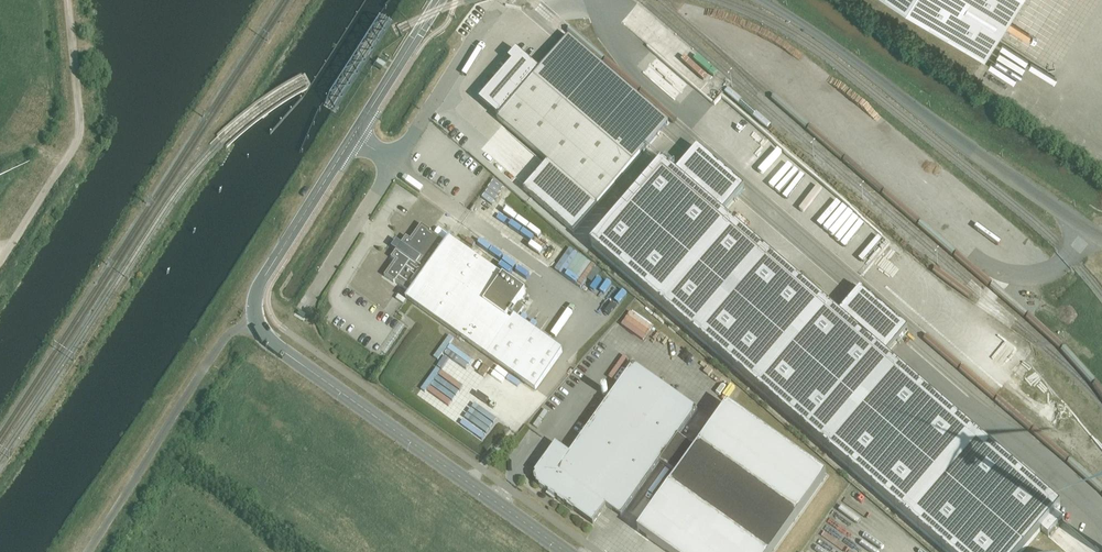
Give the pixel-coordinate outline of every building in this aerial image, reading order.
[(984,58),(1021,0),(892,0),(984,58)] [(512,62),(480,100),(499,117),(497,119),(547,162),(523,190),(573,233),(597,205),(640,155),(669,123),(568,37),(540,69),(539,70),(516,51),(509,59),(512,62)] [(592,246),(946,551),(1022,551),(1061,507),(885,356),(908,330),(862,290),(839,316),(722,215),(745,189),(699,149),(676,176),(663,164),(592,246)] [(395,261),(384,276),(394,283),(395,282),(410,293),(407,298),(488,356),(504,368),(536,390),(562,352),(510,315),(526,293),(504,277),(482,262),(472,254),(450,238),(446,244),(430,233),(431,231),(421,225),(410,240),(406,237),(401,244),(403,245),(398,253),(396,251),(391,258),(395,261)] [(560,254),(552,268),(580,283),(592,260),(561,244),(557,253),(560,254)] [(532,286),(541,277),(528,265),(519,275),(532,286)] [(612,284),(604,297),(609,300),(617,288),(612,284)] [(911,362),(923,363),(924,356),(917,355),(917,359),(911,358),(911,362)] [(534,476),(535,481),(537,482),(537,484),(549,493),(548,495),(553,499),(555,497),(593,524),(606,505),(621,516),(659,464),(677,476),(670,486),(763,551),(771,551),(826,476),(727,405),(697,448),(679,436),(697,409),(633,364),(570,453),(556,443),(535,473),(536,474),(534,476)] [(485,365),(478,373),(484,377),(490,368),(485,365)]
